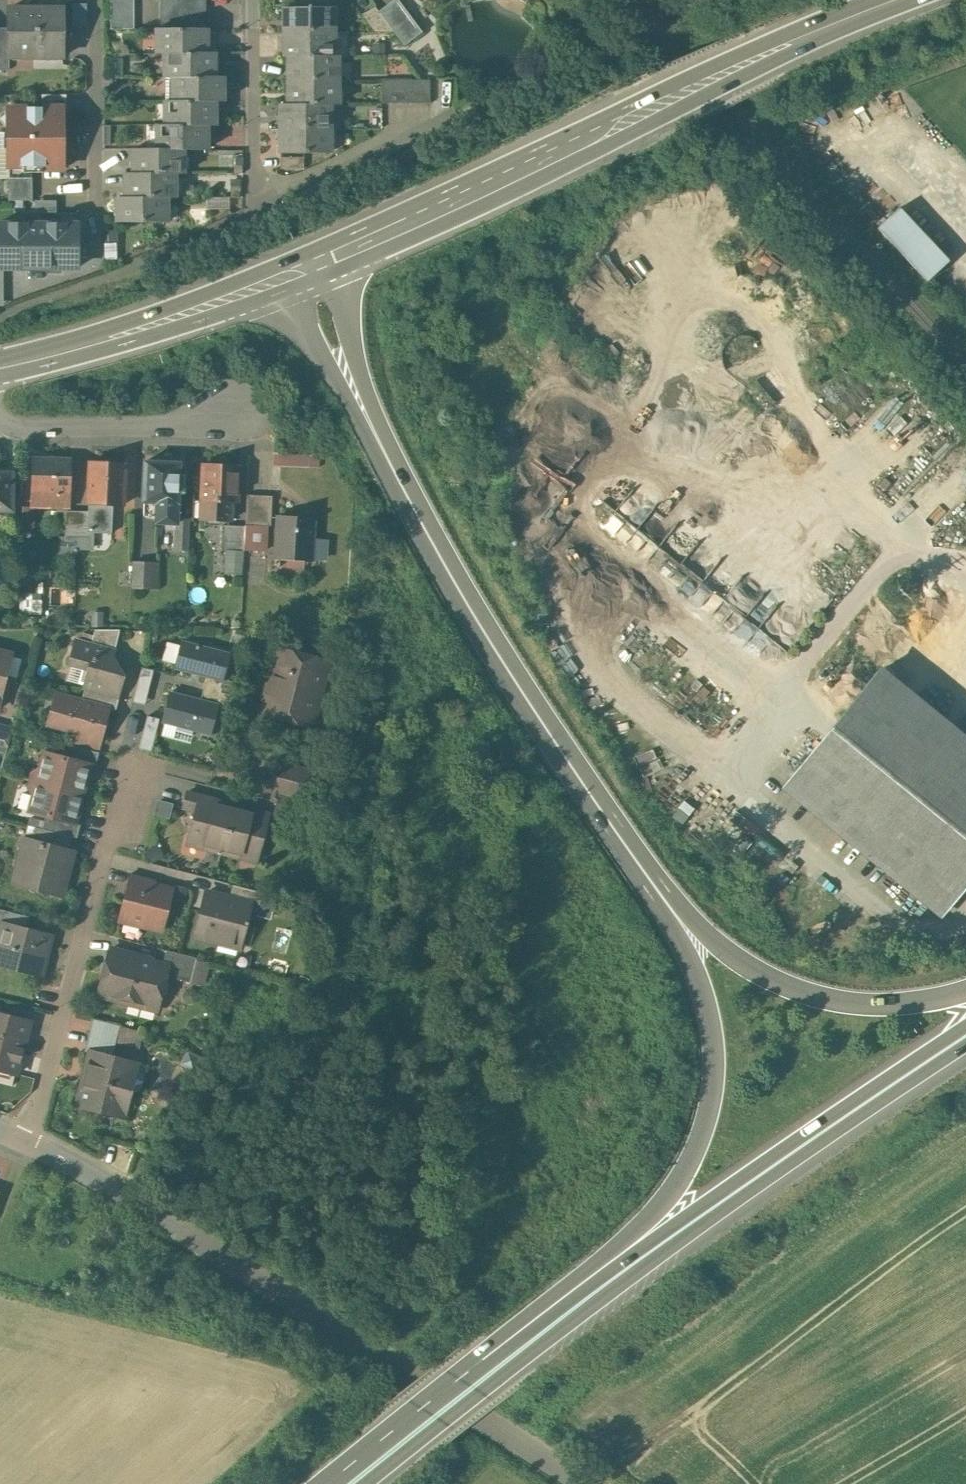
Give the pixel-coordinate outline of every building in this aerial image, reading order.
[(111,28),(134,28),(134,0),(111,0),(111,28)] [(161,28),(206,28),(206,0),(160,0),(161,28)] [(398,0),(392,0),(378,11),(393,31),(404,45),(422,31),(398,0)] [(378,11),(375,6),(362,14),(375,31),(393,31),(378,11)] [(62,7),(8,8),(8,27),(8,56),(9,56),(62,56),(62,7)] [(333,7),(284,7),(284,31),(333,31),(333,7)] [(0,27),(0,69),(9,69),(9,56),(8,56),(8,27),(0,27)] [(161,28),(157,28),(157,53),(165,53),(165,52),(206,52),(206,28),(161,28)] [(333,31),(284,31),(284,56),(288,56),(288,55),(333,55),(333,54),(327,54),(327,33),(333,33),(333,32),(333,31)] [(347,31),(333,32),(333,33),(327,33),(327,54),(333,54),(333,55),(337,55),(337,56),(347,56),(347,31)] [(206,52),(165,52),(165,53),(165,77),(173,77),(173,76),(214,76),(214,52),(206,52)] [(333,55),(288,55),(288,56),(288,80),(337,79),(337,56),(337,55),(333,55)] [(214,76),(173,76),(173,77),(165,77),(165,100),(173,100),(214,100),(214,101),(222,101),(222,76),(214,76)] [(337,79),(288,80),(288,103),(288,104),(329,103),(329,104),(337,104),(337,79)] [(429,79),(381,79),(381,102),(430,102),(429,79)] [(66,94),(41,94),(41,107),(62,107),(62,108),(66,108),(66,94)] [(214,100),(173,100),(165,100),(165,124),(165,125),(206,124),(206,125),(214,125),(214,101),(214,100)] [(329,103),(288,104),(288,103),(280,103),(280,127),(329,127),(329,126),(329,104),(329,103)] [(7,107),(7,110),(0,118),(0,119),(7,126),(8,166),(32,166),(43,165),(43,169),(62,169),(62,108),(62,107),(41,107),(7,107)] [(206,124),(165,125),(165,124),(157,124),(157,148),(157,149),(182,148),(182,149),(206,149),(206,125),(206,124)] [(329,127),(280,127),(280,152),(329,152),(329,127)] [(182,148),(157,149),(157,148),(133,148),(133,172),(133,173),(174,173),(182,173),(182,149),(182,148)] [(303,156),(280,156),(280,168),(303,168),(303,156)] [(32,166),(8,166),(8,200),(32,200),(32,166)] [(174,173),(133,173),(133,172),(125,172),(125,196),(125,197),(166,197),(174,197),(174,173)] [(166,197),(125,197),(125,196),(117,196),(117,221),(166,221),(166,197)] [(946,258),(895,204),(874,224),(927,278),(946,258)] [(0,224),(0,267),(47,268),(47,271),(60,271),(60,268),(77,268),(77,224),(0,224)] [(278,453),(278,463),(322,463),(322,454),(278,453)] [(70,459),(33,458),(32,491),(31,506),(48,506),(48,505),(69,505),(69,492),(70,459)] [(109,462),(90,461),(88,502),(88,503),(113,504),(123,504),(125,463),(122,463),(119,460),(111,460),(109,462)] [(180,462),(144,461),(143,501),(156,501),(155,522),(176,523),(177,523),(177,518),(177,502),(178,502),(178,492),(184,493),(185,474),(179,473),(180,462)] [(238,465),(204,463),(202,500),(209,500),(208,518),(229,519),(229,501),(236,501),(238,465)] [(12,510),(12,472),(0,472),(0,510),(12,510)] [(272,495),(247,494),(245,524),(271,525),(272,495)] [(88,503),(88,511),(78,510),(77,549),(89,549),(90,531),(111,532),(113,504),(88,503)] [(78,510),(66,510),(65,536),(61,536),(61,551),(77,552),(77,549),(78,510)] [(313,517),(279,515),(276,557),(310,559),(313,517)] [(189,518),(177,518),(177,523),(176,523),(175,548),(188,548),(189,518)] [(245,525),(222,524),(221,549),(244,550),(245,525)] [(156,563),(132,562),(131,586),(155,587),(156,563)] [(120,629),(95,629),(91,644),(113,650),(113,651),(114,652),(120,629)] [(91,644),(75,640),(69,663),(89,668),(84,687),(85,687),(82,698),(108,705),(108,706),(116,708),(120,693),(118,693),(122,676),(111,657),(113,651),(113,650),(91,644)] [(229,653),(181,641),(175,668),(206,676),(222,680),(229,653)] [(327,661),(278,648),(262,711),(311,724),(327,661)] [(0,651),(0,693),(10,654),(0,651)] [(154,670),(142,668),(133,701),(145,704),(154,670)] [(880,668),(786,783),(942,907),(965,878),(965,739),(880,668)] [(206,676),(205,684),(220,688),(222,680),(206,676)] [(220,688),(205,684),(200,699),(217,704),(221,692),(222,688),(220,688)] [(82,698),(56,691),(50,714),(70,719),(68,727),(75,729),(71,744),(99,751),(102,738),(100,737),(108,706),(108,705),(82,698)] [(200,699),(170,692),(162,722),(177,726),(176,730),(192,734),(193,730),(210,734),(216,708),(217,704),(200,699)] [(228,711),(232,695),(221,692),(217,704),(216,708),(228,711)] [(159,719),(148,715),(139,748),(151,751),(159,719)] [(0,724),(0,752),(5,754),(12,727),(0,724)] [(71,744),(64,742),(61,756),(90,763),(90,764),(95,765),(99,751),(71,744)] [(61,756),(44,751),(40,768),(32,772),(30,779),(76,791),(79,780),(86,782),(90,764),(90,763),(61,756)] [(311,771),(275,761),(268,787),(304,797),(311,771)] [(76,791),(30,779),(28,786),(33,794),(29,810),(45,815),(75,822),(80,804),(73,802),(76,791)] [(213,798),(187,791),(183,807),(195,810),(209,814),(213,799),(213,798)] [(233,805),(213,799),(209,814),(195,810),(188,836),(204,840),(202,846),(221,851),(233,805)] [(301,808),(276,801),(271,819),(296,825),(301,808)] [(269,814),(233,805),(221,851),(240,856),(242,850),(258,854),(269,814)] [(75,822),(45,815),(42,828),(70,836),(76,837),(80,823),(75,822)] [(42,828),(35,826),(32,840),(67,849),(70,836),(42,828)] [(32,840),(24,838),(16,866),(34,871),(30,886),(62,894),(66,877),(60,875),(67,849),(32,840)] [(155,878),(131,872),(127,886),(152,892),(154,884),(155,878)] [(262,891),(232,883),(228,897),(250,902),(248,910),(257,912),(262,891)] [(171,889),(154,884),(152,892),(127,886),(119,919),(145,925),(149,908),(165,912),(171,889)] [(228,897),(206,891),(194,935),(239,946),(248,910),(250,902),(228,897)] [(0,908),(0,927),(2,921),(26,928),(29,916),(0,908)] [(2,921),(0,927),(0,947),(8,949),(4,965),(41,975),(51,934),(26,928),(2,921)] [(143,956),(110,947),(98,994),(112,998),(115,995),(156,1005),(159,993),(165,991),(167,984),(163,980),(164,975),(166,966),(161,965),(144,960),(143,956)] [(196,957),(165,949),(161,965),(166,966),(164,975),(189,981),(196,957)] [(0,1013),(0,1069),(15,1072),(29,1020),(0,1013)] [(119,1025),(92,1017),(83,1050),(90,1052),(90,1051),(111,1056),(119,1025)] [(111,1056),(90,1051),(90,1052),(77,1104),(122,1115),(136,1063),(111,1056)]
